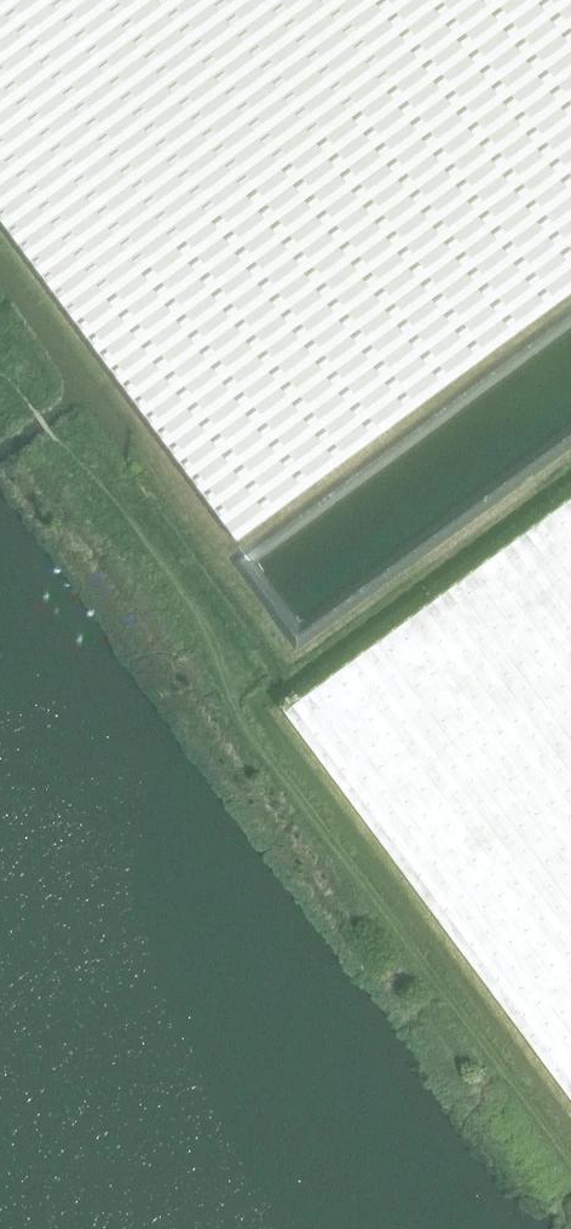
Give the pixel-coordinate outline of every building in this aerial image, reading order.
[(6,229),(237,542),(570,294),(570,0),(0,0),(0,221),(6,229)] [(288,712),(570,1095),(570,502),(288,712)]
